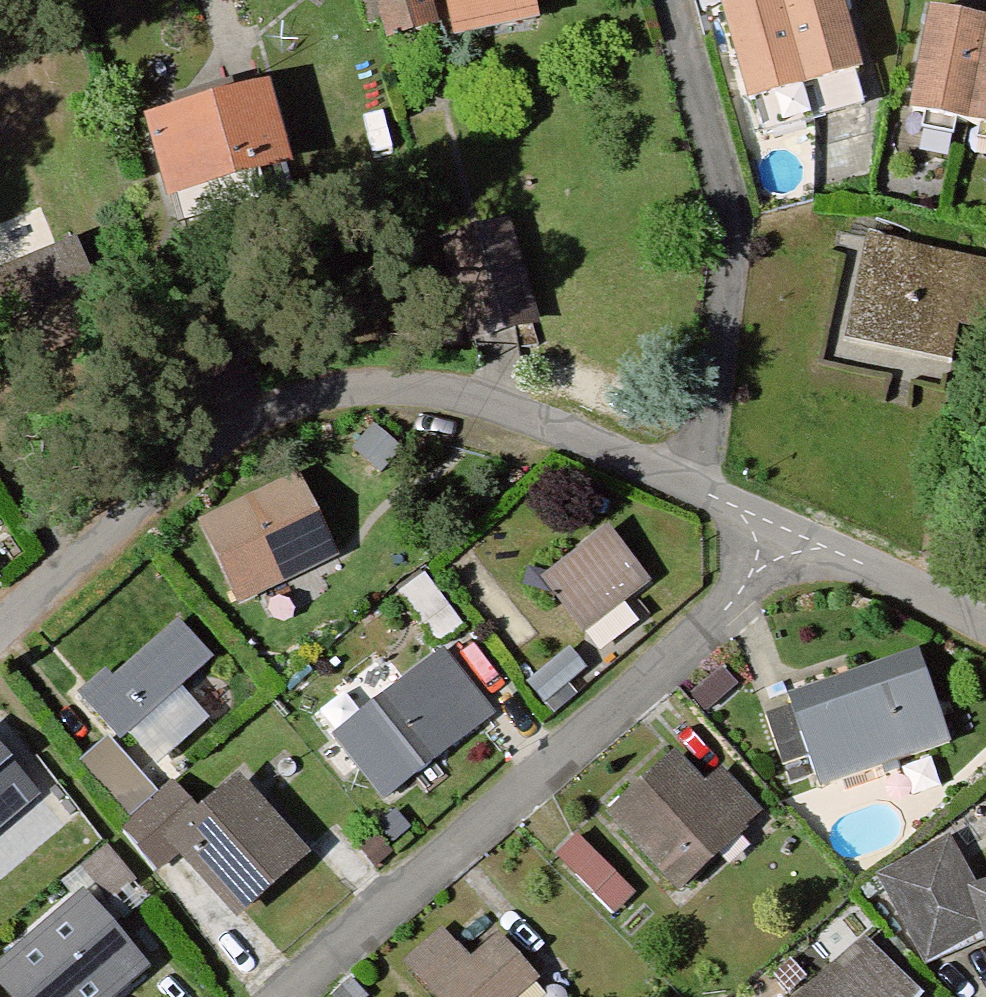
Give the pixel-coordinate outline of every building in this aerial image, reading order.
[(385,38),(434,25),(427,0),(375,0),(385,38)] [(530,0),(471,0),(478,35),(535,23),(530,0)] [(803,84),(780,0),(734,0),(722,3),(748,98),(761,95),(771,130),(813,119),(803,84)] [(803,84),(860,69),(841,0),(780,0),(803,84)] [(985,37),(985,23),(931,13),(913,111),(971,121),(985,37)] [(971,121),(985,124),(985,37),(971,121)] [(268,90),(146,120),(165,197),(176,195),(183,224),(266,204),(258,174),(287,167),(268,90)] [(509,222),(441,241),(469,341),(536,323),(509,222)] [(848,338),(950,357),(957,321),(980,325),(985,292),(985,263),(866,241),(848,338)] [(0,275),(0,291),(27,359),(107,328),(74,245),(0,275)] [(373,428),(352,451),(381,477),(402,453),(373,428)] [(335,555),(299,477),(199,523),(235,601),(335,555)] [(647,580),(609,530),(546,579),(585,629),(647,580)] [(424,575),(399,594),(437,646),(463,627),(424,575)] [(213,660),(178,623),(115,682),(105,671),(79,696),(121,740),(128,734),(159,766),(207,720),(180,691),(213,660)] [(492,715),(444,651),(334,734),(382,798),(492,715)] [(794,706),(772,713),(787,759),(811,751),(822,783),(947,742),(924,672),(841,700),(835,681),(791,696),(794,706)] [(106,738),(77,764),(126,818),(154,792),(106,738)] [(0,749),(0,825),(38,791),(0,749)] [(706,787),(674,755),(609,819),(679,889),(760,810),(722,771),(706,787)] [(305,855),(237,779),(198,814),(172,784),(120,830),(156,871),(177,853),(235,918),(305,855)] [(633,893),(577,835),(558,853),(615,911),(633,893)] [(975,887),(950,839),(880,876),(924,960),(983,929),(985,939),(985,884),(975,887)] [(121,863),(109,848),(76,874),(89,889),(121,863)] [(83,895),(0,968),(0,988),(8,996),(115,996),(148,968),(83,895)] [(500,936),(472,962),(440,928),(402,962),(434,996),(517,996),(538,977),(500,936)] [(864,936),(797,996),(919,996),(864,936)]
